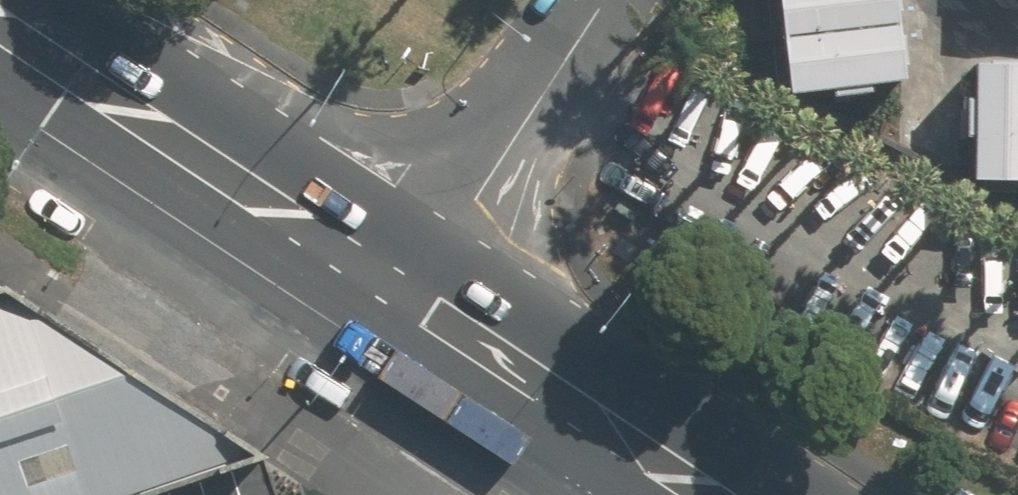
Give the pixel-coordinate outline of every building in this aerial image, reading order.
[(901,0),(783,0),(788,40),(905,26),(901,0)] [(912,80),(905,26),(788,40),(795,95),(912,80)] [(980,63),(978,182),(1017,182),(1017,64),(980,63)] [(259,456),(5,291),(0,293),(0,494),(142,494),(259,456)]
